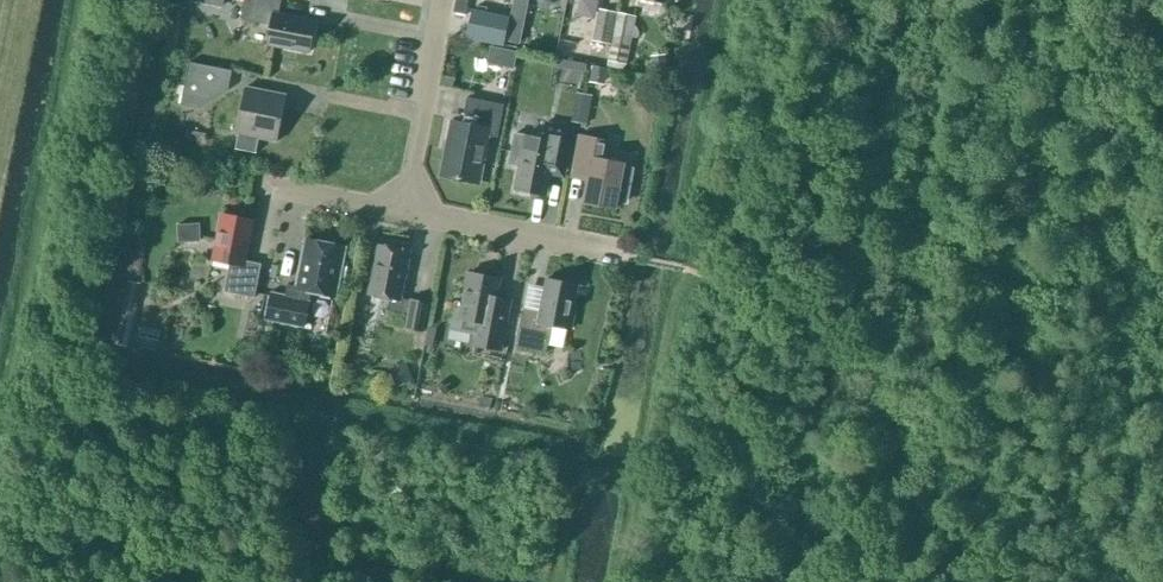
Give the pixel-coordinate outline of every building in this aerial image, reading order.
[(225,0),(190,0),(190,2),(223,9),(225,0)] [(315,22),(279,14),(282,0),(245,0),(241,20),(271,26),(268,44),(310,52),(315,22)] [(524,24),(529,0),(514,0),(510,21),(524,24)] [(465,19),(466,12),(468,5),(456,2),(455,10),(453,17),(465,19)] [(502,47),(509,14),(489,10),(486,24),(463,19),(460,38),(502,47)] [(611,45),(617,13),(600,10),(594,41),(611,45)] [(617,13),(611,45),(613,44),(608,67),(623,70),(624,65),(626,65),(635,17),(619,14),(617,13)] [(508,39),(524,43),(527,27),(511,24),(508,39)] [(666,56),(652,58),(653,67),(664,65),(668,64),(666,56)] [(589,63),(557,58),(555,67),(587,72),(589,63)] [(200,109),(228,90),(232,71),(189,62),(181,105),(200,109)] [(277,142),(286,96),(246,87),(236,133),(239,134),(236,149),(256,153),(259,138),(277,142)] [(588,125),(594,95),(584,93),(579,123),(588,125)] [(498,138),(504,105),(467,98),(462,124),(452,123),(442,176),(479,183),(489,136),(498,138)] [(574,129),(546,123),(543,139),(516,134),(509,164),(521,166),(516,190),(545,196),(549,174),(564,177),(574,129)] [(617,202),(628,204),(635,168),(623,166),(624,164),(604,160),(608,141),(580,136),(572,180),(589,183),(585,203),(615,209),(617,202)] [(255,298),(261,265),(245,262),(253,220),(223,214),(214,261),(230,264),(225,292),(255,298)] [(200,223),(177,224),(178,242),(201,241),(200,223)] [(335,296),(344,248),(307,241),(297,287),(287,285),(285,298),(271,295),(266,319),(305,326),(312,291),(335,296)] [(410,301),(401,299),(411,252),(378,246),(368,294),(390,298),(388,311),(407,315),(405,328),(423,332),(429,304),(410,300),(410,301)] [(501,351),(511,300),(496,297),(500,279),(469,273),(463,303),(456,302),(450,330),(475,335),(473,346),(501,351)] [(113,342),(135,347),(148,283),(126,279),(113,342)] [(588,287),(546,279),(540,313),(523,310),(516,347),(546,353),(551,326),(571,330),(575,311),(573,311),(578,286),(588,288),(588,287)] [(496,398),(482,396),(481,406),(494,408),(496,398)]
